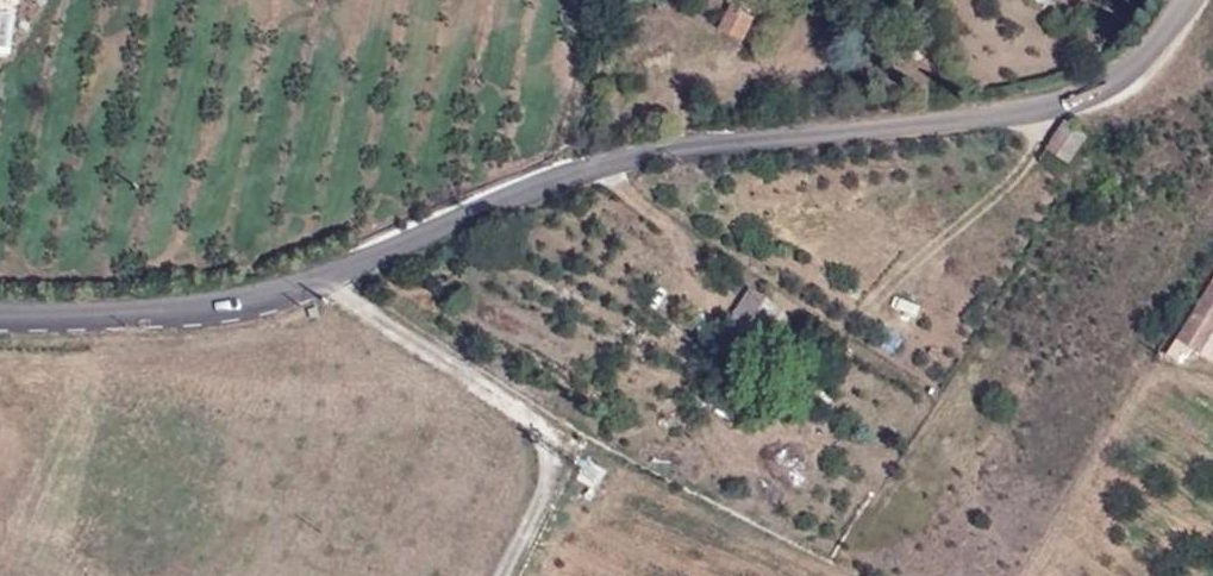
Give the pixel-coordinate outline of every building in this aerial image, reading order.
[(731,6),(719,30),(742,42),(753,19),(731,6)] [(1086,137),(1064,124),(1045,150),(1067,164),(1086,137)] [(1170,347),(1187,357),(1192,350),(1199,353),(1212,332),(1212,280),(1170,347)] [(780,311),(750,291),(718,341),(747,360),(780,311)] [(1199,353),(1212,363),(1212,332),(1199,353)]
